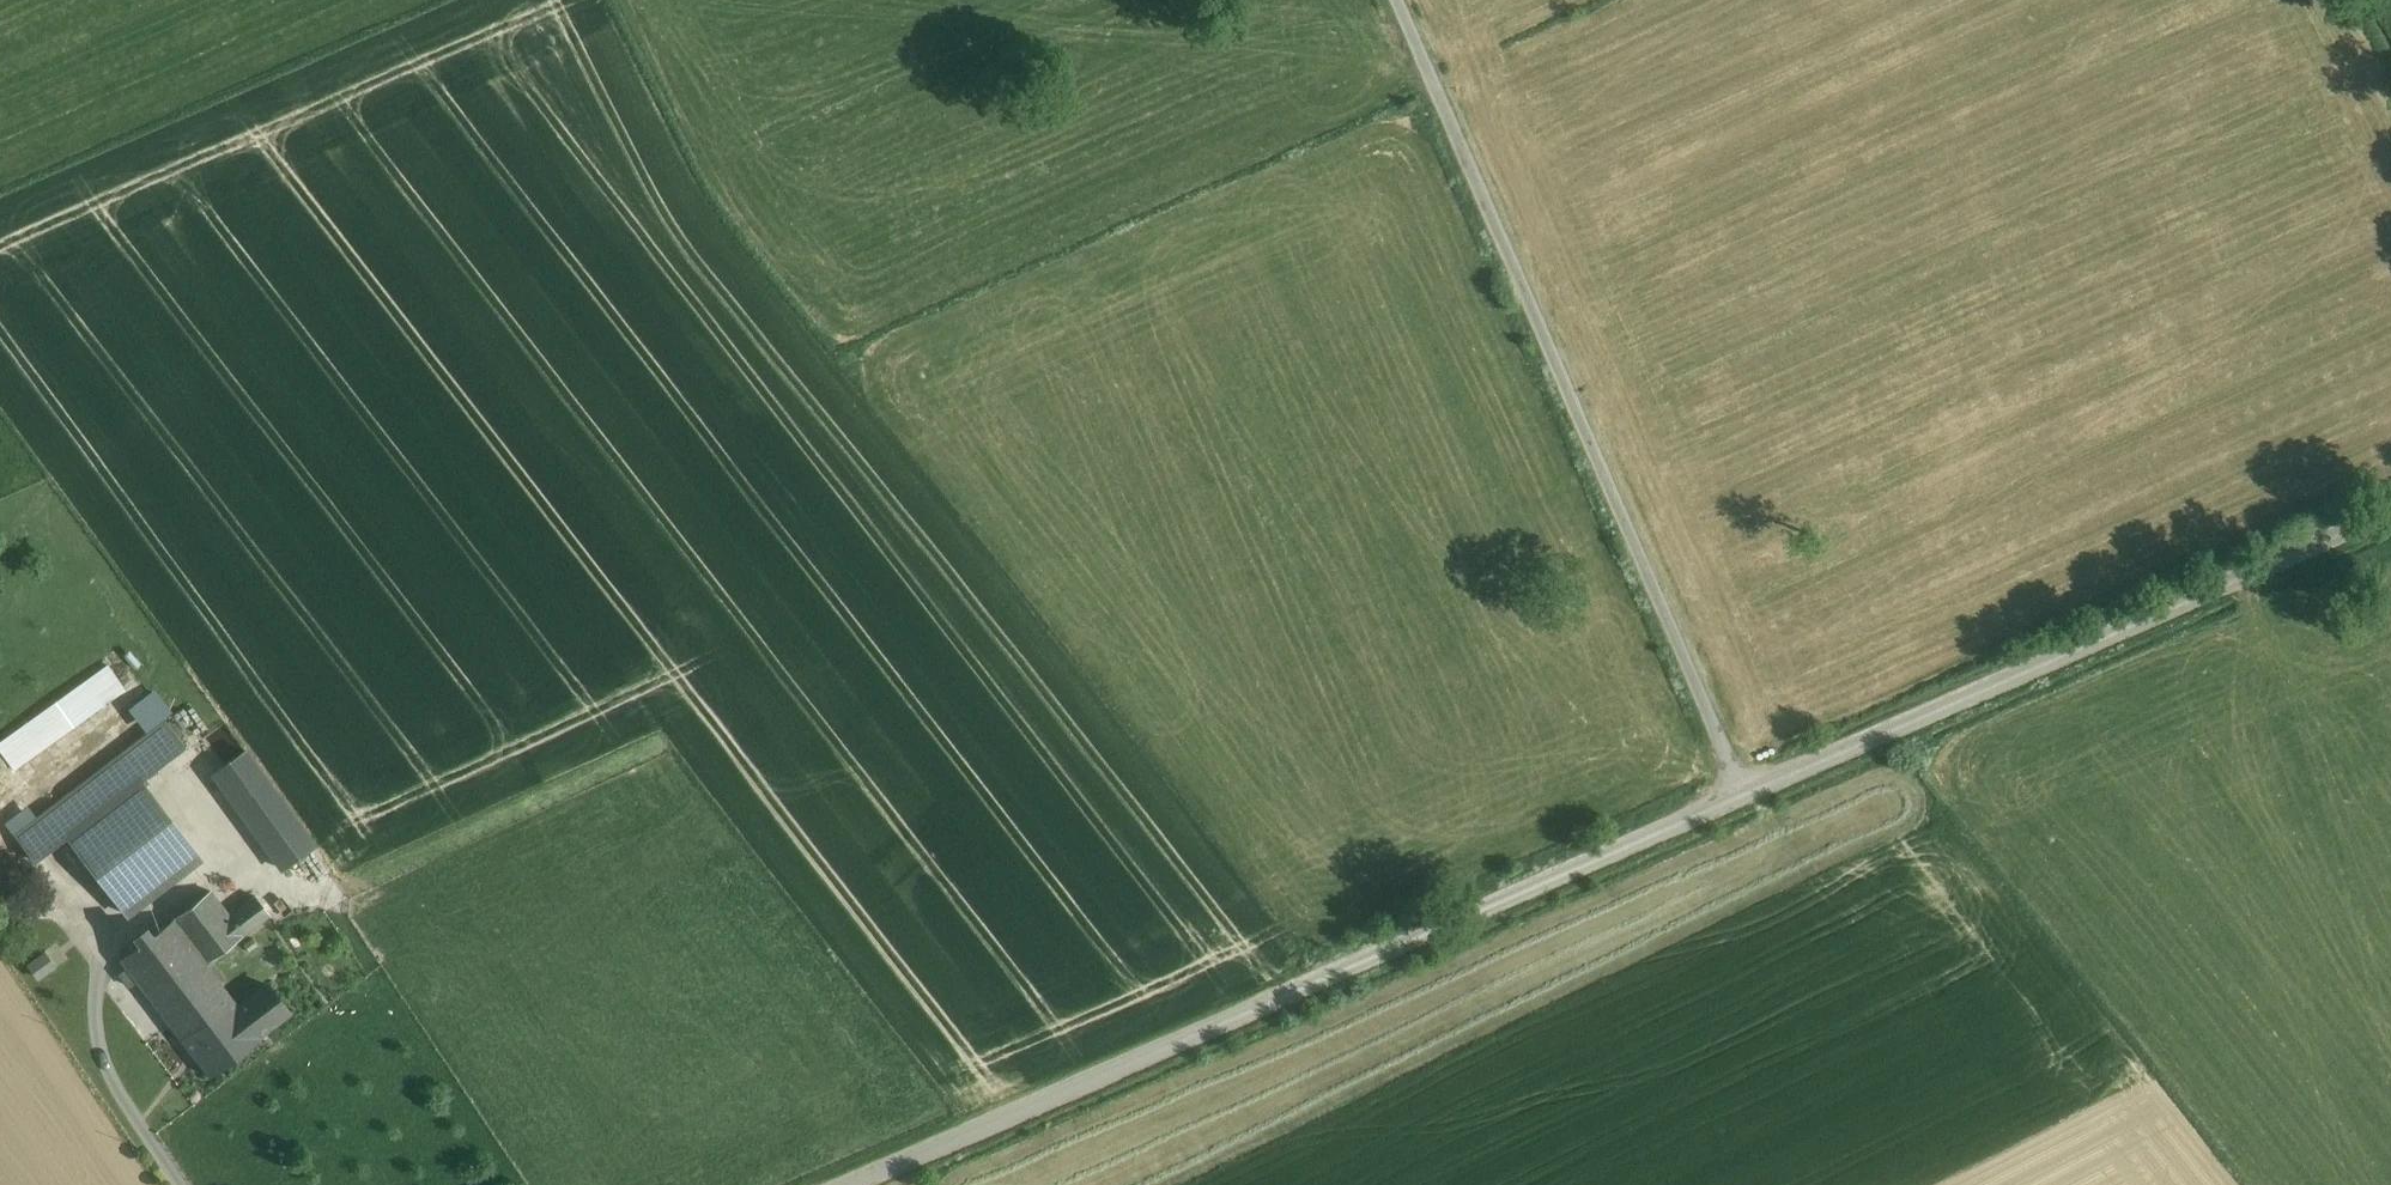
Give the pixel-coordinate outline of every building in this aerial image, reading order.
[(14,769),(126,687),(108,662),(0,740),(0,749),(14,769)] [(163,724),(15,835),(34,861),(64,839),(125,918),(200,861),(140,782),(183,750),(163,724)] [(119,960),(206,1077),(290,1015),(265,982),(235,1004),(205,964),(270,916),(255,896),(229,915),(212,891),(119,960)] [(44,952),(27,964),(36,978),(53,966),(44,952)]
